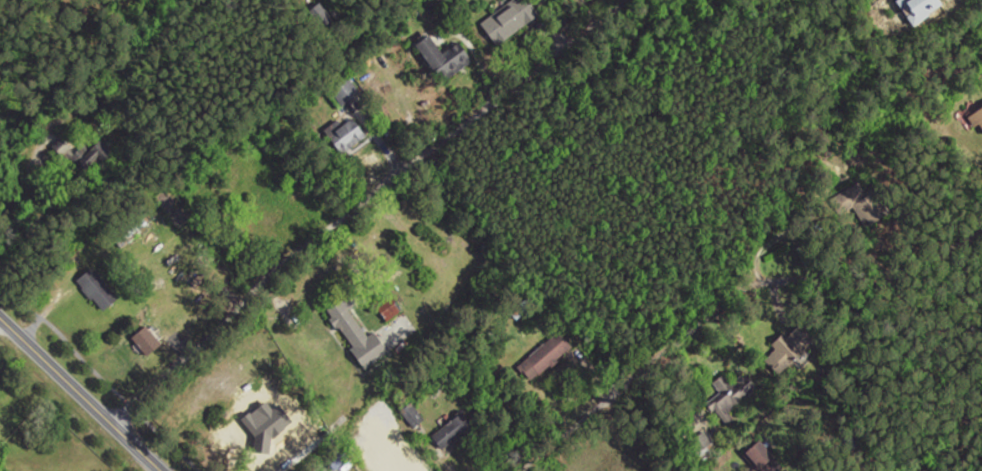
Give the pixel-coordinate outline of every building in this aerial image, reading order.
[(528,0),(514,0),(481,24),(498,47),(540,16),(528,0)] [(461,46),(445,56),(432,37),(418,46),(443,83),(472,63),(461,46)] [(361,94),(348,77),(330,92),(343,109),(361,94)] [(366,137),(353,121),(344,128),(339,123),(326,134),(343,156),(366,137)] [(119,299),(92,270),(77,284),(103,313),(119,299)] [(404,310),(391,296),(376,309),(389,323),(404,310)] [(363,368),(388,351),(375,332),(367,338),(348,309),(353,306),(348,298),(326,312),(363,368)] [(573,348),(560,332),(519,366),(532,382),(573,348)] [(809,341),(796,332),(788,344),(779,338),(772,348),(774,350),(765,364),(785,377),(809,341)] [(756,385),(744,373),(730,387),(721,378),(712,386),(719,394),(708,405),(723,419),(756,385)] [(471,427),(457,412),(431,438),(445,452),(471,427)] [(761,470),(776,470),(784,464),(761,441),(746,456),(761,470)]
